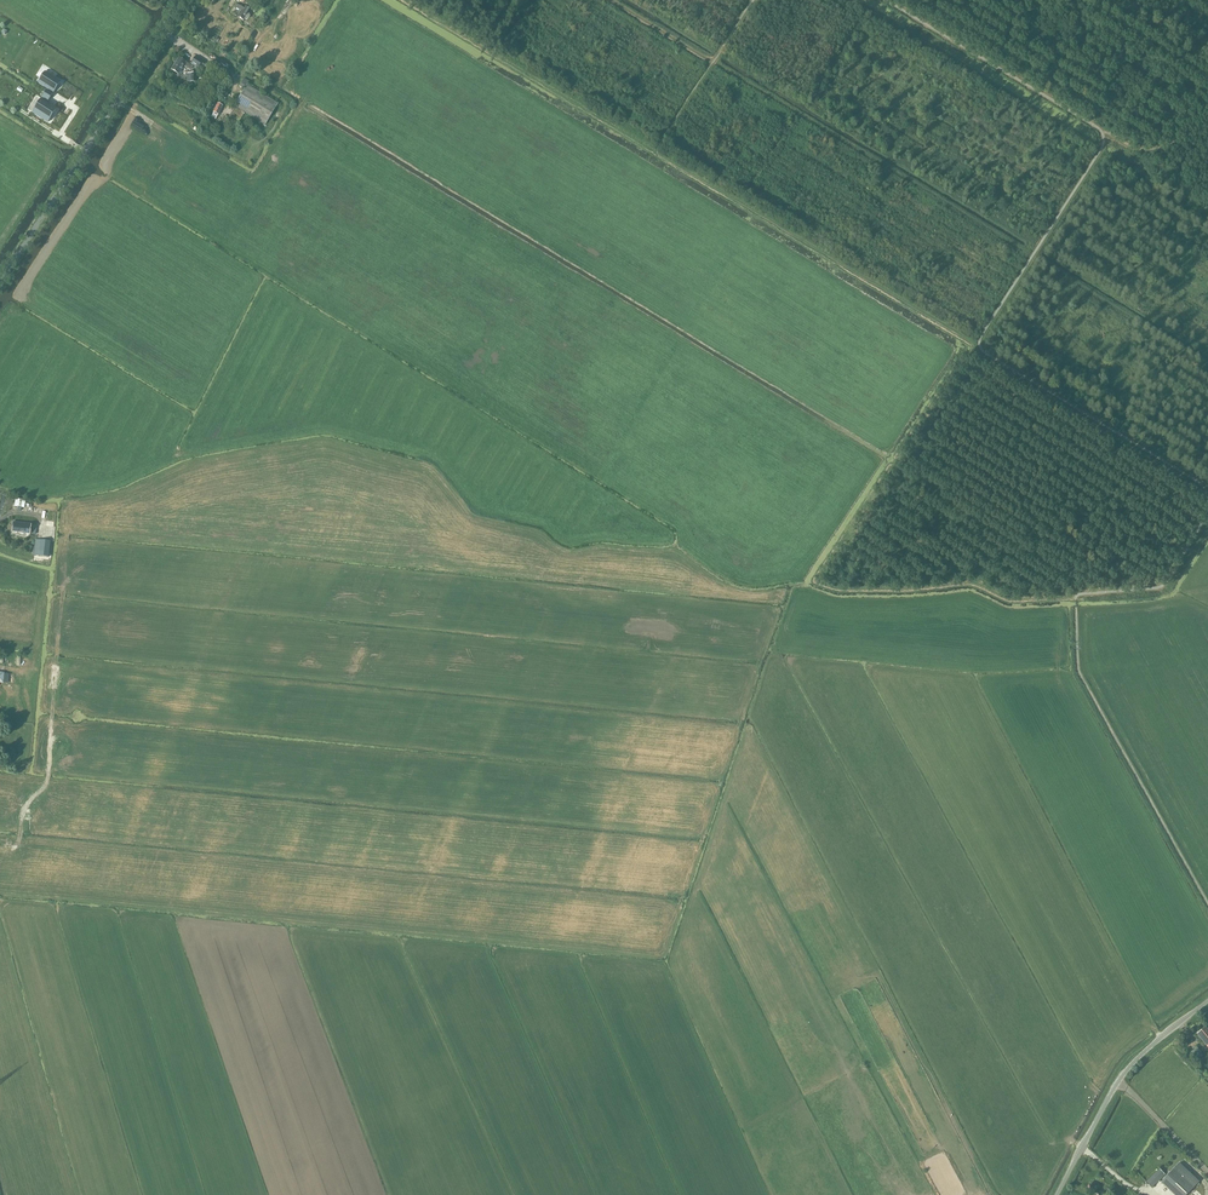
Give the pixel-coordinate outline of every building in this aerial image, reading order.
[(239,3),(250,9),(253,4),(247,0),(241,0),(239,3)] [(250,10),(239,4),(236,9),(241,12),(237,18),(244,21),(245,20),(246,21),(248,20),(249,19),(250,17),(250,14),(248,13),(250,10)] [(171,69),(179,74),(184,66),(191,70),(193,66),(179,57),(171,69)] [(200,66),(207,71),(210,66),(203,61),(203,62),(195,57),(191,63),(199,69),(200,66)] [(45,72),(38,83),(54,93),(61,82),(45,72)] [(196,74),(187,74),(187,82),(196,82),(196,74)] [(235,107),(228,119),(238,124),(245,113),(265,125),(278,104),(247,85),(248,84),(243,81),(239,86),(245,89),(234,106),(235,107)] [(44,94),(41,98),(48,102),(50,98),(44,94)] [(41,98),(34,109),(44,115),(42,118),(49,122),(57,110),(50,105),(48,108),(45,106),(47,103),(48,102),(41,98)] [(218,115),(223,106),(218,104),(213,112),(218,115)] [(16,499),(15,507),(17,507),(17,510),(21,511),(22,508),(24,508),(26,500),(16,499)] [(33,516),(14,514),(13,522),(32,524),(33,516)] [(13,522),(12,532),(30,534),(31,524),(13,522)] [(36,540),(34,555),(49,557),(51,541),(36,540)] [(1198,1033),(1207,1046),(1207,1030),(1206,1027),(1198,1033)] [(1196,1061),(1203,1055),(1197,1047),(1190,1053),(1196,1061)] [(1200,1181),(1180,1162),(1161,1182),(1174,1194),(1187,1194),(1200,1181)] [(1152,1188),(1166,1175),(1160,1169),(1146,1182),(1152,1188)]
